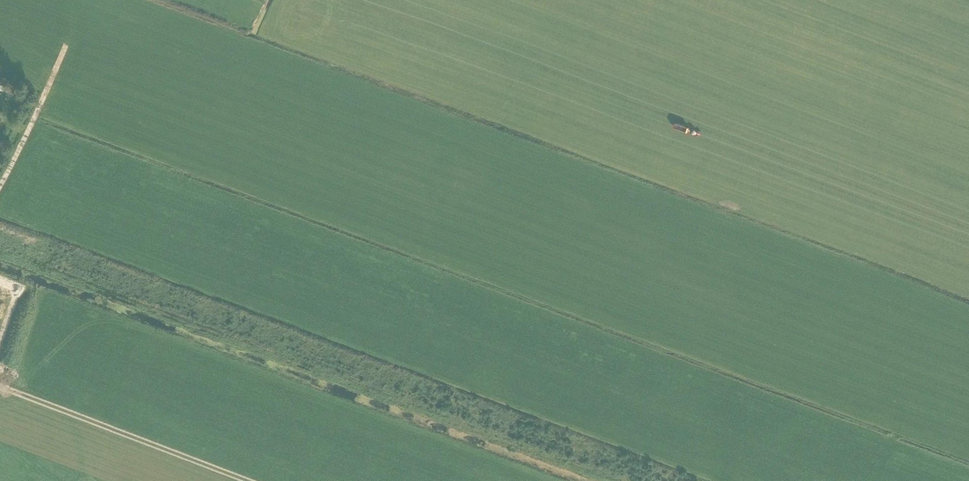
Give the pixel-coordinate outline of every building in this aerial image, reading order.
[(6,93),(12,96),(16,88),(9,85),(6,93)]
